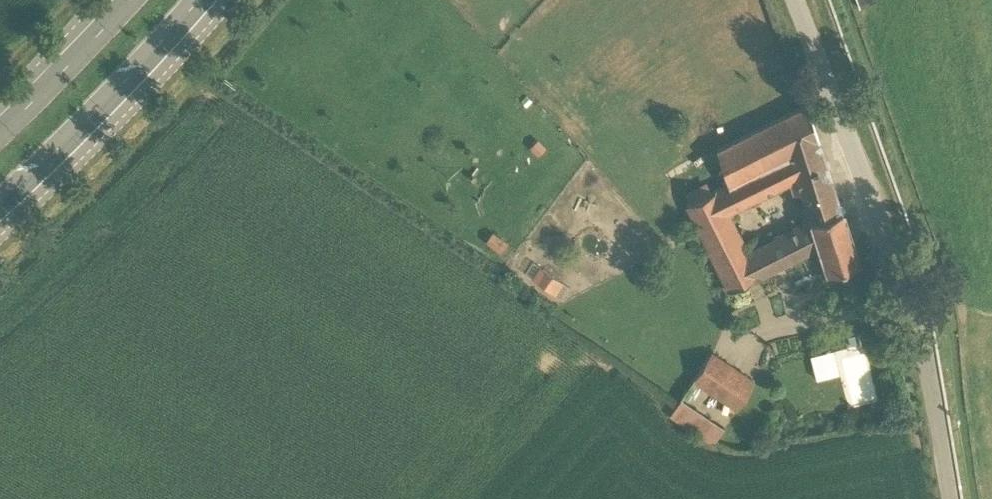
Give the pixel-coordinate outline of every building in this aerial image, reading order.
[(800,214),(839,204),(805,97),(714,141),(724,175),(708,183),(709,186),(688,196),(683,199),(712,258),(755,237),(753,231),(743,236),(729,206),(787,177),(791,187),(798,184),(802,196),(795,199),(800,214)] [(688,196),(709,186),(708,183),(704,174),(683,185),(688,196)] [(755,237),(712,258),(725,284),(757,268),(758,270),(812,244),(816,254),(819,253),(823,265),(856,255),(839,204),(800,214),(791,218),(792,221),(755,237)] [(555,286),(562,273),(534,257),(526,270),(555,286)] [(858,339),(871,336),(868,322),(854,326),(858,339)] [(708,346),(689,375),(734,403),(752,374),(708,346)] [(847,353),(850,362),(844,364),(855,397),(878,390),(864,348),(847,353)] [(711,439),(723,421),(679,392),(667,410),(711,439)]
